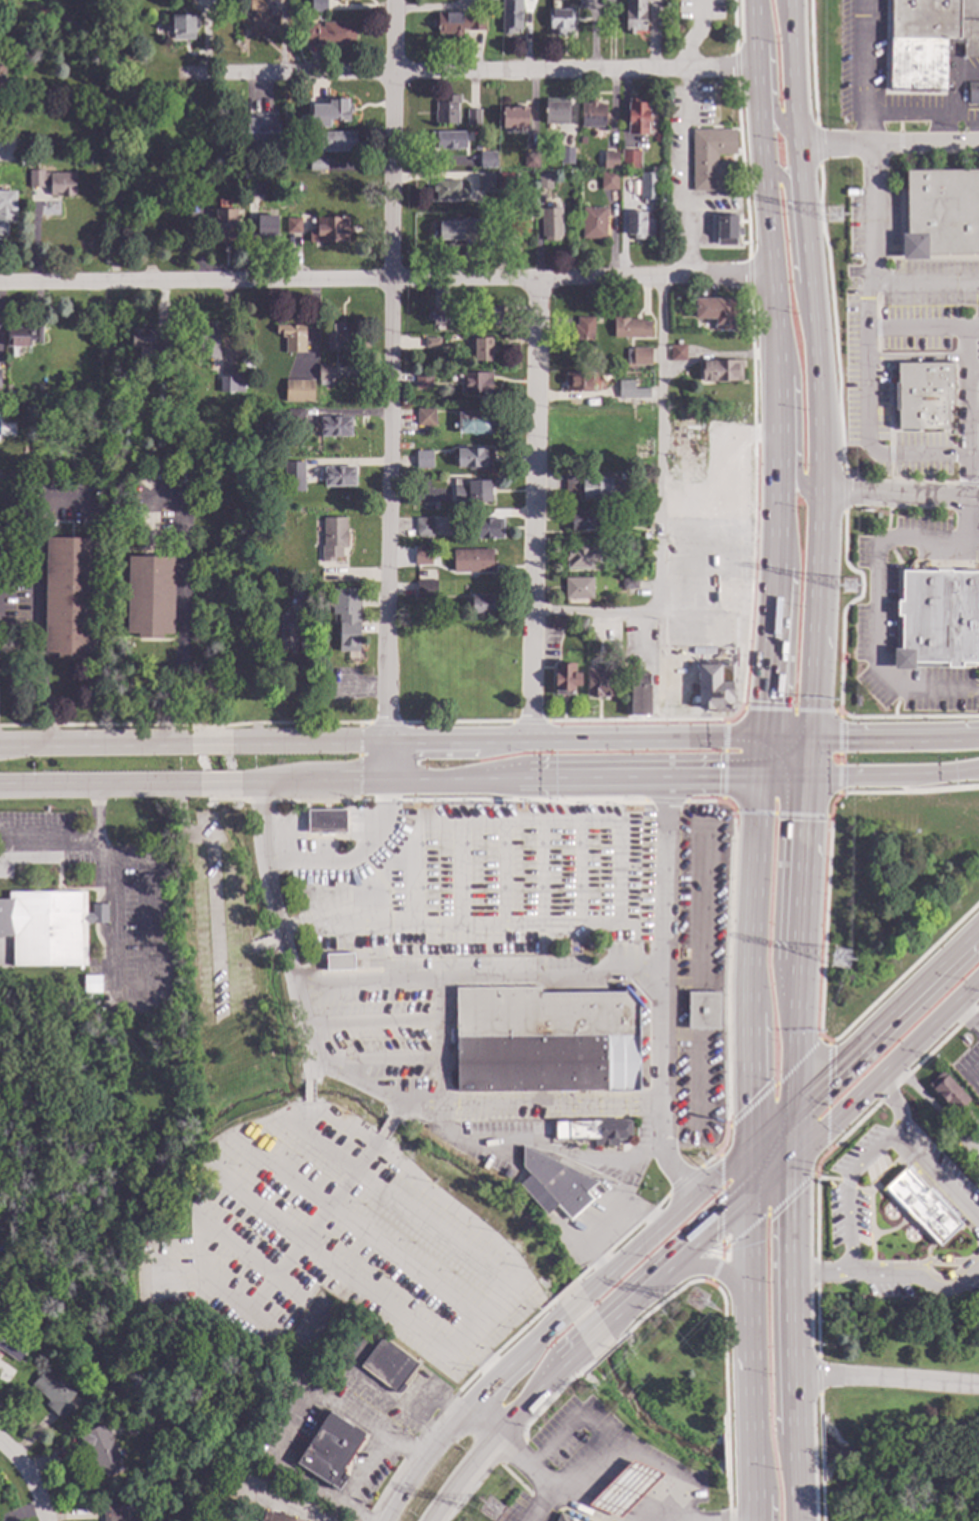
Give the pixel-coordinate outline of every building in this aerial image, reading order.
[(249,10),(249,0),(266,0),(266,10),(263,10),(263,16),(279,16),(279,36),(266,36),(266,37),(251,37),(251,16),(253,16),(253,10),(249,10)] [(311,13),(311,0),(327,0),(327,13),(311,13)] [(502,29),(502,0),(522,0),(522,30),(510,30),(510,34),(503,34),(503,29),(502,29)] [(624,30),(625,0),(646,0),(645,31),(634,30),(634,34),(627,34),(627,31),(624,30)] [(886,89),(888,0),(978,0),(978,57),(963,57),(963,43),(946,43),(946,90),(942,95),(891,94),(886,89)] [(573,35),(555,36),(555,28),(549,28),(549,9),(573,9),(573,35)] [(462,34),(459,37),(454,37),(452,34),(438,34),(438,27),(435,27),(435,19),(437,19),(437,13),(462,13),(462,34)] [(195,15),(194,40),(173,39),(174,14),(195,15)] [(484,30),(467,30),(467,15),(484,15),(484,30)] [(355,45),(328,46),(328,45),(316,45),(316,42),(301,43),(300,25),(318,24),(318,27),(323,27),(323,23),(354,22),(355,45)] [(968,83),(978,83),(978,104),(968,104),(968,83)] [(461,105),(458,105),(458,124),(436,124),(435,111),(436,111),(436,103),(442,102),(442,95),(461,95),(461,105)] [(349,104),(353,104),(353,113),(349,113),(349,122),(330,121),(330,127),(320,127),(320,125),(310,125),(310,112),(326,112),(326,109),(327,109),(328,98),(349,99),(349,104)] [(570,99),(569,125),(545,124),(546,98),(570,99)] [(638,99),(638,103),(649,103),(648,135),(627,134),(629,98),(638,99)] [(598,104),(605,104),(605,127),(581,127),(581,104),(590,104),(590,100),(598,100),(598,104)] [(527,107),(527,108),(529,108),(528,128),(502,127),(502,108),(514,108),(514,107),(527,107)] [(480,126),(467,126),(467,109),(480,109),(480,126)] [(274,122),(279,122),(279,147),(237,147),(237,121),(242,121),(242,114),(274,114),(274,122)] [(737,154),(717,154),(717,162),(731,162),(731,191),(693,191),(692,138),(690,138),(690,131),(692,131),(692,130),(737,129),(737,154)] [(466,149),(437,149),(437,142),(431,142),(431,132),(466,131),(466,149)] [(356,151),(321,152),(320,132),(356,132),(356,151)] [(574,164),(560,164),(560,147),(574,147),(574,164)] [(640,169),(621,168),(621,150),(640,150),(641,150),(640,169)] [(497,168),(480,168),(480,152),(497,152),(497,168)] [(539,168),(523,168),(523,152),(537,152),(539,152),(539,168)] [(619,169),(604,169),(604,152),(619,152),(619,169)] [(327,171),(310,171),(310,160),(327,159),(327,171)] [(904,170),(978,169),(978,253),(925,254),(925,259),(900,259),(900,234),(904,233),(904,170)] [(44,173),(49,173),(49,172),(75,172),(75,196),(49,195),(50,185),(44,185),(44,188),(28,188),(29,170),(44,171),(44,173)] [(618,172),(617,191),(600,190),(601,171),(618,172)] [(514,173),(513,189),(496,188),(496,181),(499,181),(499,172),(514,173)] [(659,203),(644,203),(644,198),(640,198),(640,172),(659,172),(659,203)] [(552,190),(539,190),(539,173),(552,173),(552,190)] [(494,192),(477,192),(477,174),(482,174),(494,174),(494,192)] [(460,189),(469,189),(469,199),(445,199),(445,200),(438,200),(438,199),(436,199),(436,192),(433,192),(433,186),(436,186),(436,181),(460,180),(460,189)] [(7,236),(0,236),(0,191),(16,192),(15,223),(7,223),(7,236)] [(561,237),(560,237),(560,240),(557,241),(557,243),(547,243),(547,241),(545,241),(545,237),(542,237),(541,209),(550,209),(550,204),(561,204),(561,237)] [(520,212),(530,212),(530,233),(519,233),(519,237),(510,237),(510,206),(520,207),(520,212)] [(605,239),(582,238),(583,207),(606,208),(605,239)] [(238,237),(215,238),(215,235),(208,235),(208,224),(216,224),(215,209),(237,209),(238,237)] [(645,212),(645,219),(654,219),(654,239),(634,239),(634,235),(626,234),(627,212),(645,212)] [(300,214),(300,218),(301,218),(300,234),(286,233),(288,214),(300,214)] [(277,238),(257,238),(257,215),(277,216),(277,238)] [(737,226),(742,226),(742,235),(738,235),(738,238),(736,238),(736,246),(717,245),(717,239),(716,239),(716,215),(737,215),(737,226)] [(348,225),(351,225),(351,234),(348,234),(349,243),(317,243),(316,217),(348,217),(348,225)] [(479,234),(462,234),(462,241),(454,241),(454,243),(448,243),(448,241),(439,241),(439,237),(433,237),(432,225),(439,225),(439,222),(462,222),(462,218),(478,218),(479,234)] [(736,325),(735,325),(735,330),(715,330),(715,319),(695,319),(695,298),(736,298),(736,325)] [(501,327),(474,326),(474,325),(467,325),(467,316),(474,316),(474,306),(501,306),(501,327)] [(448,325),(433,325),(433,309),(448,309),(448,325)] [(594,353),(574,353),(574,325),(577,325),(577,317),(594,317),(594,353)] [(629,319),(641,319),(641,321),(651,321),(651,338),(614,338),(614,321),(613,321),(613,317),(629,317),(629,319)] [(338,328),(349,328),(349,343),(352,343),(352,350),(327,350),(327,324),(338,324),(338,328)] [(219,358),(199,358),(199,325),(219,325),(219,358)] [(305,352),(285,352),(285,337),(282,337),(282,333),(276,333),(276,325),(305,325),(305,352)] [(30,346),(8,346),(8,328),(30,328),(30,346)] [(42,342),(33,342),(33,328),(42,328),(42,342)] [(154,344),(166,344),(165,360),(155,360),(155,362),(139,361),(140,347),(132,347),(132,329),(155,329),(154,344)] [(440,348),(425,348),(425,337),(440,337),(440,348)] [(492,360),(473,360),(473,337),(492,338),(492,360)] [(686,345),(686,360),(671,361),(670,346),(686,345)] [(651,365),(633,365),(633,348),(651,348),(651,365)] [(742,381),(702,382),(701,361),(742,360),(742,381)] [(953,405),(948,405),(948,429),(898,429),(897,410),(895,410),(895,383),(898,383),(897,363),(952,363),(953,405)] [(334,380),(332,380),(332,385),(319,385),(319,381),(318,381),(318,365),(334,365),(334,380)] [(431,388),(414,388),(414,372),(430,371),(431,388)] [(491,393),(464,393),(465,372),(491,373),(491,393)] [(592,391),(565,391),(565,372),(592,372),(592,391)] [(244,392),(220,392),(220,376),(232,377),(244,377),(244,392)] [(634,388),(649,388),(649,398),(619,398),(619,381),(634,381),(634,388)] [(314,400),(309,405),(305,401),(310,396),(314,400)] [(304,426),(287,426),(287,408),(304,408),(304,426)] [(435,426),(417,426),(417,408),(435,408),(435,426)] [(492,433),(458,433),(458,412),(492,412),(492,433)] [(351,437),(321,437),(321,416),(351,416),(351,437)] [(491,470),(485,470),(485,468),(457,468),(457,448),(491,449),(491,470)] [(432,469),(416,469),(416,450),(432,450),(432,469)] [(308,473),(293,473),(293,458),(308,458),(308,473)] [(283,463),(284,493),(304,492),(303,463),(283,463)] [(355,487),(324,487),(325,466),(355,466),(355,487)] [(612,483),(622,483),(622,499),(582,498),(582,492),(566,492),(566,477),(612,477),(612,483)] [(491,503),(454,503),(454,485),(468,485),(468,481),(491,481),(491,503)] [(596,515),(600,515),(600,530),(567,529),(567,510),(596,510),(596,515)] [(346,528),(347,528),(347,549),(342,549),(342,559),(335,559),(335,562),(322,561),(322,545),(324,545),(324,517),(346,518),(346,528)] [(433,537),(416,536),(416,518),(433,518),(433,537)] [(503,539),(474,538),(474,518),(503,519),(503,539)] [(96,654),(82,654),(82,658),(57,657),(57,653),(44,653),(45,538),(97,538),(96,654)] [(639,559),(623,559),(623,545),(639,545),(639,559)] [(432,565),(414,565),(415,547),(432,548),(432,565)] [(599,563),(594,563),(594,568),(568,568),(568,561),(566,561),(566,554),(568,554),(568,547),(599,547),(599,563)] [(492,561),(495,561),(495,573),(454,573),(454,549),(492,549),(492,561)] [(174,634),(162,634),(162,638),(137,638),(137,634),(127,634),(127,557),(174,558),(174,634)] [(901,570),(978,571),(978,664),(962,664),(962,668),(946,668),(946,664),(914,663),(914,669),(893,669),(894,648),(898,648),(899,616),(896,616),(896,600),(901,600),(901,570)] [(593,598),(565,598),(565,577),(593,578),(593,598)] [(638,589),(622,589),(622,578),(638,578),(638,589)] [(436,598),(417,598),(417,579),(437,580),(436,598)] [(306,598),(294,598),(294,582),(306,582),(306,598)] [(359,651),(339,651),(339,614),(332,614),(333,588),(361,589),(359,651)] [(499,613),(471,613),(471,596),(499,596),(499,613)] [(566,627),(556,627),(556,629),(551,629),(551,627),(551,617),(566,617),(566,627)] [(576,662),(575,669),(582,669),(581,685),(575,684),(575,697),(554,696),(555,668),(560,668),(560,661),(576,662)] [(734,708),(729,713),(711,713),(712,710),(697,710),(697,665),(704,665),(704,662),(735,662),(734,708)] [(615,696),(588,696),(588,669),(615,669),(615,696)] [(650,716),(630,716),(630,676),(650,676),(650,716)] [(345,832),(307,832),(307,809),(345,809),(345,832)] [(86,914),(92,914),(92,904),(108,904),(108,923),(86,923),(87,966),(13,967),(12,914),(8,914),(8,892),(86,891),(86,914)] [(593,944),(592,947),(589,948),(587,947),(585,944),(587,941),(589,940),(593,941),(593,944)] [(353,954),(325,955),(326,972),(353,971),(353,954)] [(102,993),(84,994),(84,975),(101,975),(102,993)] [(453,986),(542,986),(542,992),(623,993),(623,985),(642,1004),(642,1094),(453,1093),(453,986)] [(719,1030),(686,1030),(686,992),(719,991),(719,1030)] [(970,1099),(956,1113),(929,1084),(942,1071),(970,1099)] [(553,1120),(554,1140),(594,1140),(594,1147),(618,1147),(618,1141),(631,1140),(631,1120),(553,1120)] [(523,1147),(597,1182),(586,1193),(591,1199),(569,1219),(556,1205),(546,1214),(518,1185),(529,1175),(522,1166),(523,1147)] [(884,1187),(939,1247),(963,1225),(908,1165),(884,1187)] [(18,1362),(0,1350),(0,1325),(29,1344),(18,1362)] [(418,1363),(395,1393),(361,1366),(384,1337),(418,1363)] [(75,1394),(68,1401),(74,1406),(61,1420),(45,1404),(49,1401),(32,1385),(48,1367),(75,1394)] [(364,1434),(343,1469),(343,1473),(346,1476),(338,1489),(297,1464),(320,1426),(314,1422),(322,1408),(364,1434)] [(119,1435),(111,1439),(125,1469),(102,1479),(89,1451),(87,1452),(79,1435),(104,1424),(105,1425),(113,1421),(119,1435)] [(664,1473),(620,1518),(587,1505),(631,1459),(664,1473)] [(141,1519),(141,1520),(103,1520),(103,1503),(123,1503),(123,1519),(141,1519)] [(278,1513),(300,1520),(260,1520),(264,1510),(278,1515),(278,1513)] [(559,1513),(580,1520),(556,1520),(559,1513)]
